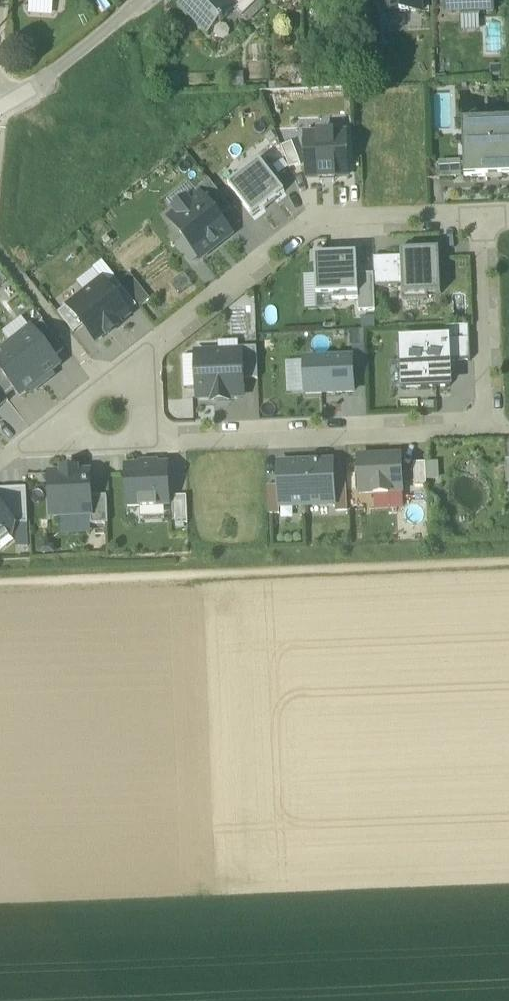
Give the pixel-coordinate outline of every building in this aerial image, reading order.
[(208,37),(220,25),(221,26),(224,24),(223,23),(235,11),(225,0),(187,0),(180,7),(208,37)] [(242,18),(257,3),(255,0),(225,0),(235,11),(242,18)] [(421,13),(421,0),(381,0),(381,2),(400,2),(400,13),(421,13)] [(460,18),(480,17),(480,14),(494,13),(493,0),(446,0),(446,15),(460,15),(460,18)] [(53,18),(54,2),(30,1),(29,17),(53,18)] [(400,2),(381,2),(381,14),(400,13),(400,2)] [(257,3),(242,18),(247,23),(263,8),(257,3)] [(463,143),(464,178),(508,176),(508,120),(474,121),(475,142),(463,143)] [(475,142),(474,121),(462,122),(463,143),(475,142)] [(305,136),(307,178),(349,177),(347,135),(305,136)] [(289,170),(301,166),(292,144),(281,148),(289,170)] [(260,162),(228,187),(253,218),(285,194),(260,162)] [(195,192),(199,197),(200,196),(219,220),(231,210),(209,181),(195,192)] [(167,202),(174,211),(187,201),(189,205),(199,197),(195,192),(190,185),(167,202)] [(177,214),(169,220),(185,240),(200,259),(200,260),(231,235),(219,220),(200,196),(199,197),(189,205),(187,201),(174,211),(177,214)] [(200,259),(185,240),(175,247),(190,266),(200,259)] [(402,286),(403,300),(428,299),(428,295),(441,295),(439,250),(401,251),(401,257),(401,269),(402,286)] [(357,255),(315,257),(315,266),(315,276),(316,296),(332,296),(332,301),(358,300),(359,300),(357,276),(357,255)] [(374,288),(398,287),(397,269),(401,269),(401,257),(373,258),(374,275),(374,288)] [(107,288),(116,280),(102,263),(93,270),(102,281),(107,288)] [(301,276),(302,311),(332,310),(332,301),(332,296),(316,296),(315,276),(315,266),(309,266),(309,276),(301,276)] [(358,300),(359,312),(375,311),(374,288),(374,275),(357,276),(359,300),(358,300)] [(116,280),(107,288),(128,314),(137,307),(116,280)] [(107,288),(102,281),(85,294),(86,295),(69,309),(83,327),(95,342),(106,334),(118,324),(129,316),(128,314),(107,288)] [(428,310),(428,299),(403,300),(403,311),(428,310)] [(74,334),(83,327),(69,309),(67,306),(58,314),(74,334)] [(2,333),(11,344),(30,330),(21,318),(2,333)] [(33,330),(55,358),(64,351),(42,323),(33,330)] [(118,324),(106,334),(109,337),(121,327),(118,324)] [(445,327),(445,340),(448,340),(449,362),(470,361),(469,326),(445,327)] [(11,344),(43,386),(50,380),(47,377),(61,366),(55,358),(33,330),(31,329),(30,330),(11,344)] [(403,389),(450,387),(449,362),(448,340),(445,340),(401,341),(402,363),(403,389)] [(218,342),(219,354),(239,353),(238,342),(218,342)] [(11,344),(0,353),(0,372),(14,391),(20,398),(34,388),(36,391),(43,386),(11,344)] [(364,347),(352,348),(353,360),(353,371),(365,371),(364,347)] [(239,349),(240,353),(241,353),(242,381),(258,381),(257,348),(239,349)] [(213,398),(213,401),(228,400),(228,398),(242,397),(242,381),(241,353),(240,353),(239,353),(219,354),(197,355),(197,357),(198,389),(198,398),(213,398)] [(198,389),(197,357),(182,357),(184,390),(198,389)] [(353,360),(304,361),(304,362),(305,394),(354,392),(353,371),(353,360)] [(305,394),(304,362),(285,363),(286,394),(305,394)] [(389,389),(403,389),(402,363),(388,363),(389,389)] [(5,398),(14,391),(0,372),(0,392),(5,398)] [(8,402),(5,398),(0,392),(0,409),(8,402)] [(389,493),(403,492),(401,457),(358,458),(360,494),(374,494),(374,496),(389,495),(389,493)] [(307,505),(335,504),(334,484),(333,463),(305,464),(307,505)] [(425,463),(413,463),(414,487),(426,487),(426,480),(425,463)] [(307,505),(305,464),(277,465),(278,486),(279,506),(307,505)] [(167,466),(126,468),(127,506),(140,506),(140,508),(156,508),(156,506),(169,505),(167,466)] [(90,515),(91,515),(90,497),(90,473),(77,473),(77,470),(62,471),(62,474),(50,475),(51,517),(59,516),(90,515)] [(346,483),(334,484),(335,504),(335,511),(347,511),(346,483)] [(278,486),(267,487),(268,514),(279,514),(279,506),(278,486)] [(15,525),(28,525),(26,488),(0,490),(0,507),(15,525)] [(404,509),(403,492),(389,493),(389,495),(374,496),(374,510),(404,509)] [(107,497),(90,497),(91,515),(90,515),(91,525),(108,525),(107,497)] [(187,497),(175,497),(176,525),(188,524),(187,497)] [(11,536),(15,525),(0,507),(0,544),(11,536)] [(59,516),(60,535),(91,534),(91,525),(90,515),(59,516)] [(28,525),(15,525),(16,547),(29,547),(28,525)]
